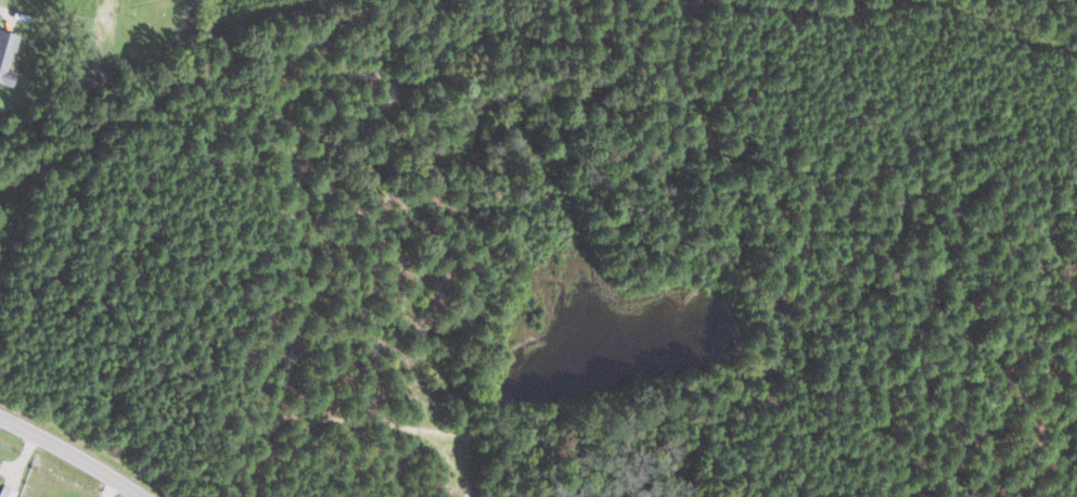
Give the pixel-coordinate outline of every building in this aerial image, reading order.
[(0,30),(0,84),(11,87),(16,72),(8,70),(18,35),(0,30)] [(18,491),(4,485),(0,494),(0,496),(15,496),(18,491)]
